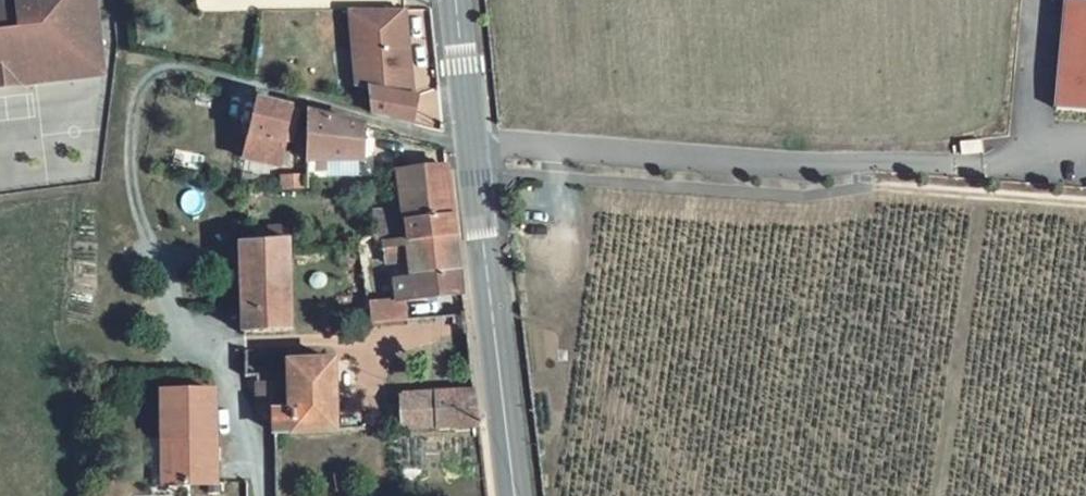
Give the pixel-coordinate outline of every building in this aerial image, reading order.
[(75,73),(68,21),(94,17),(91,0),(15,0),(15,2),(0,4),(0,82),(75,73)] [(100,70),(94,17),(68,21),(75,73),(100,70)] [(389,40),(337,40),(337,116),(350,119),(359,147),(396,156),(394,127),(390,126),(389,40)] [(1066,75),(1063,110),(1085,112),(1085,76),(1066,75)] [(290,145),(251,135),(245,171),(247,172),(243,196),(275,202),(281,164),(287,166),(290,145)] [(428,142),(409,141),(408,159),(430,164),(428,142)] [(356,162),(300,148),(294,198),(352,193),(356,162)] [(452,325),(438,202),(392,205),(396,237),(372,240),(378,294),(403,290),(406,307),(386,310),(388,333),(394,332),(452,325)] [(278,274),(230,274),(231,367),(278,366),(278,274)] [(289,387),(273,387),(274,419),(256,419),(256,410),(247,410),(248,445),(265,445),(266,470),(328,467),(321,394),(289,396),(289,387)] [(463,420),(394,429),(396,462),(467,458),(463,420)] [(152,423),(153,471),(162,471),(162,495),(206,495),(204,422),(152,423)] [(153,471),(153,495),(162,495),(162,471),(153,471)]
